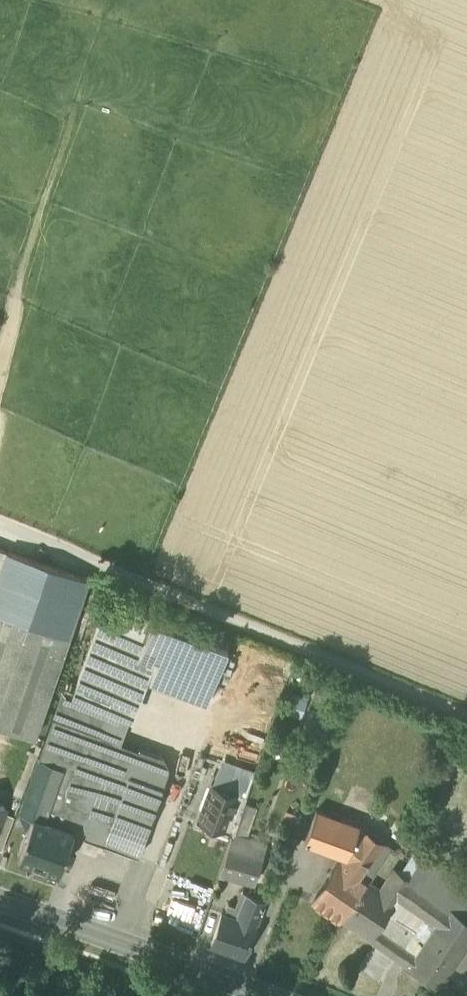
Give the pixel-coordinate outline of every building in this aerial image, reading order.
[(9,548),(0,545),(0,574),(9,548)] [(9,548),(0,574),(0,722),(34,733),(88,576),(9,548)] [(100,620),(145,637),(152,618),(154,614),(108,597),(100,620)] [(206,702),(228,645),(152,618),(145,637),(160,643),(146,680),(206,702)] [(73,694),(118,711),(145,637),(100,620),(73,694)] [(160,643),(145,637),(118,711),(130,716),(133,717),(146,680),(160,643)] [(120,742),(130,716),(118,711),(73,694),(62,690),(53,715),(101,733),(100,734),(120,742)] [(308,697),(292,691),(285,712),(301,717),(308,697)] [(74,829),(139,853),(169,768),(163,757),(120,742),(100,734),(101,733),(53,715),(39,756),(21,810),(33,814),(34,812),(74,827),(74,829)] [(239,732),(262,736),(265,723),(241,718),(239,732)] [(222,757),(217,772),(251,784),(254,775),(250,767),(222,757)] [(217,772),(212,784),(246,797),(251,784),(217,772)] [(199,820),(233,832),(246,797),(212,784),(199,820)] [(343,856),(348,858),(359,827),(360,826),(316,810),(305,842),(343,856)] [(2,848),(14,815),(3,811),(0,819),(0,847),(2,848)] [(19,854),(59,869),(74,829),(74,827),(34,812),(33,814),(19,854)] [(220,872),(255,881),(263,856),(259,855),(263,844),(246,838),(254,815),(244,812),(235,839),(231,837),(220,872)] [(315,900),(343,919),(368,883),(375,873),(391,849),(359,827),(348,858),(343,856),(315,900)] [(400,871),(409,877),(422,858),(413,852),(400,871)] [(466,917),(466,887),(458,881),(423,857),(422,858),(409,877),(411,878),(435,896),(450,906),(466,917)] [(388,912),(397,898),(411,878),(409,877),(400,871),(395,868),(380,891),(368,883),(343,919),(370,938),(379,925),(388,912)] [(458,881),(466,887),(466,870),(466,869),(458,881)] [(206,899),(211,885),(181,875),(176,889),(206,899)] [(435,896),(411,878),(397,898),(422,915),(435,896)] [(247,892),(238,918),(256,925),(266,899),(247,892)] [(435,896),(422,915),(424,917),(437,925),(450,906),(435,896)] [(388,912),(415,930),(424,917),(422,915),(397,898),(388,912)] [(463,948),(466,943),(466,917),(450,906),(437,925),(434,928),(463,948)] [(406,944),(415,930),(388,912),(379,925),(383,928),(403,942),(406,944)] [(246,955),(256,925),(238,918),(223,913),(212,943),(246,955)] [(375,941),(395,955),(403,942),(383,928),(375,941)] [(439,985),(450,968),(463,976),(466,969),(466,954),(462,951),(463,948),(434,928),(418,953),(410,965),(439,985)] [(406,944),(403,942),(395,955),(410,965),(418,953),(406,944)] [(360,965),(379,978),(393,958),(374,945),(360,965)]
